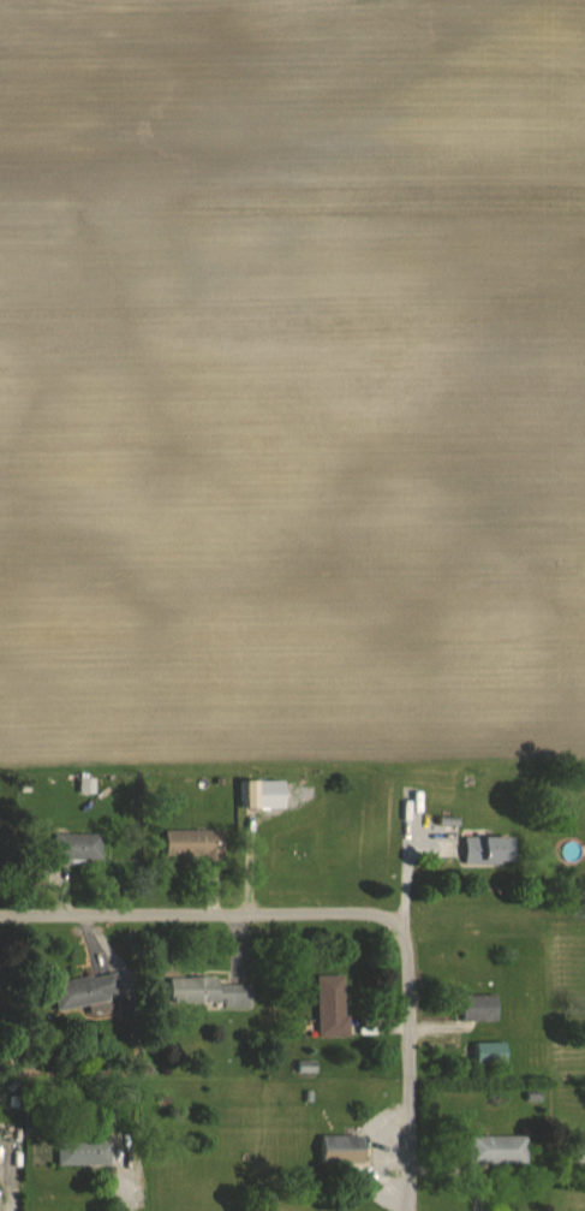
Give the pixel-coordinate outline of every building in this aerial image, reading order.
[(287,782),(240,782),(240,809),(287,809),(287,782)] [(222,831),(167,831),(167,860),(222,860),(222,831)] [(102,834),(55,834),(55,862),(102,862),(102,834)] [(463,863),(517,863),(517,836),(463,836),(463,863)] [(59,1010),(131,995),(126,971),(54,985),(59,1010)] [(348,975),(318,975),(318,1037),(348,1037),(348,975)] [(171,980),(171,1005),(252,1005),(252,980),(171,980)] [(498,1021),(498,994),(458,994),(458,1021),(498,1021)] [(366,1136),(319,1136),(319,1163),(366,1163),(366,1136)] [(528,1164),(528,1136),(471,1136),(471,1164),(528,1164)] [(58,1165),(110,1166),(111,1143),(59,1142),(58,1165)]
